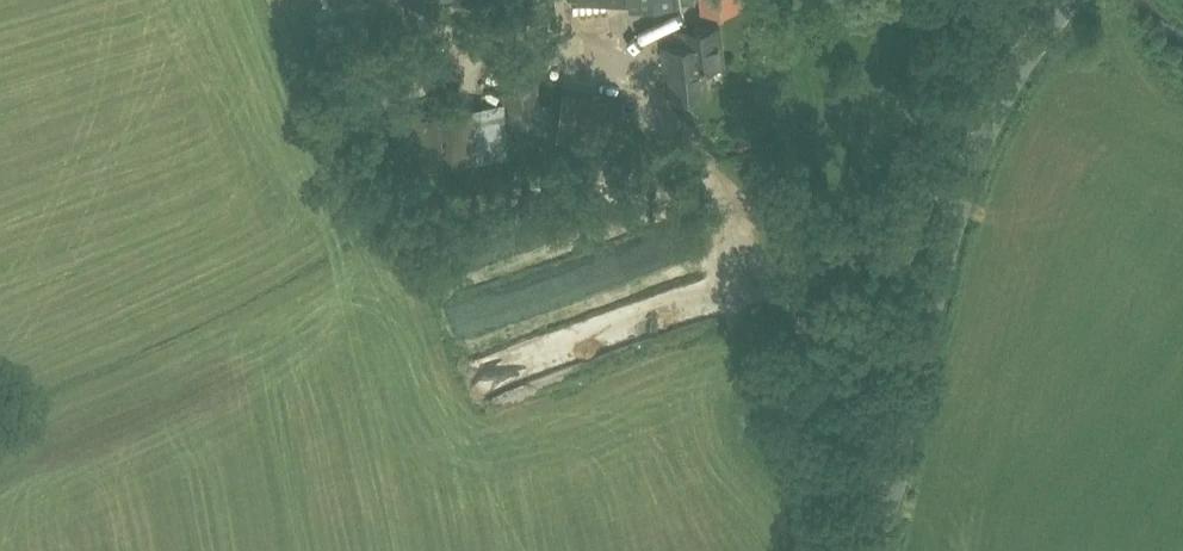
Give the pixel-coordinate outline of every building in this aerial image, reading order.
[(741,0),(700,0),(702,12),(742,7),(741,0)] [(672,98),(707,94),(704,65),(724,63),(720,26),(674,31),(676,46),(662,47),(664,67),(668,67),(672,98)] [(544,119),(533,59),(502,66),(513,125),(544,119)] [(406,111),(408,158),(504,154),(502,107),(406,111)] [(515,366),(528,362),(532,376),(581,361),(573,335),(500,356),(506,378),(518,375),(515,366)]
